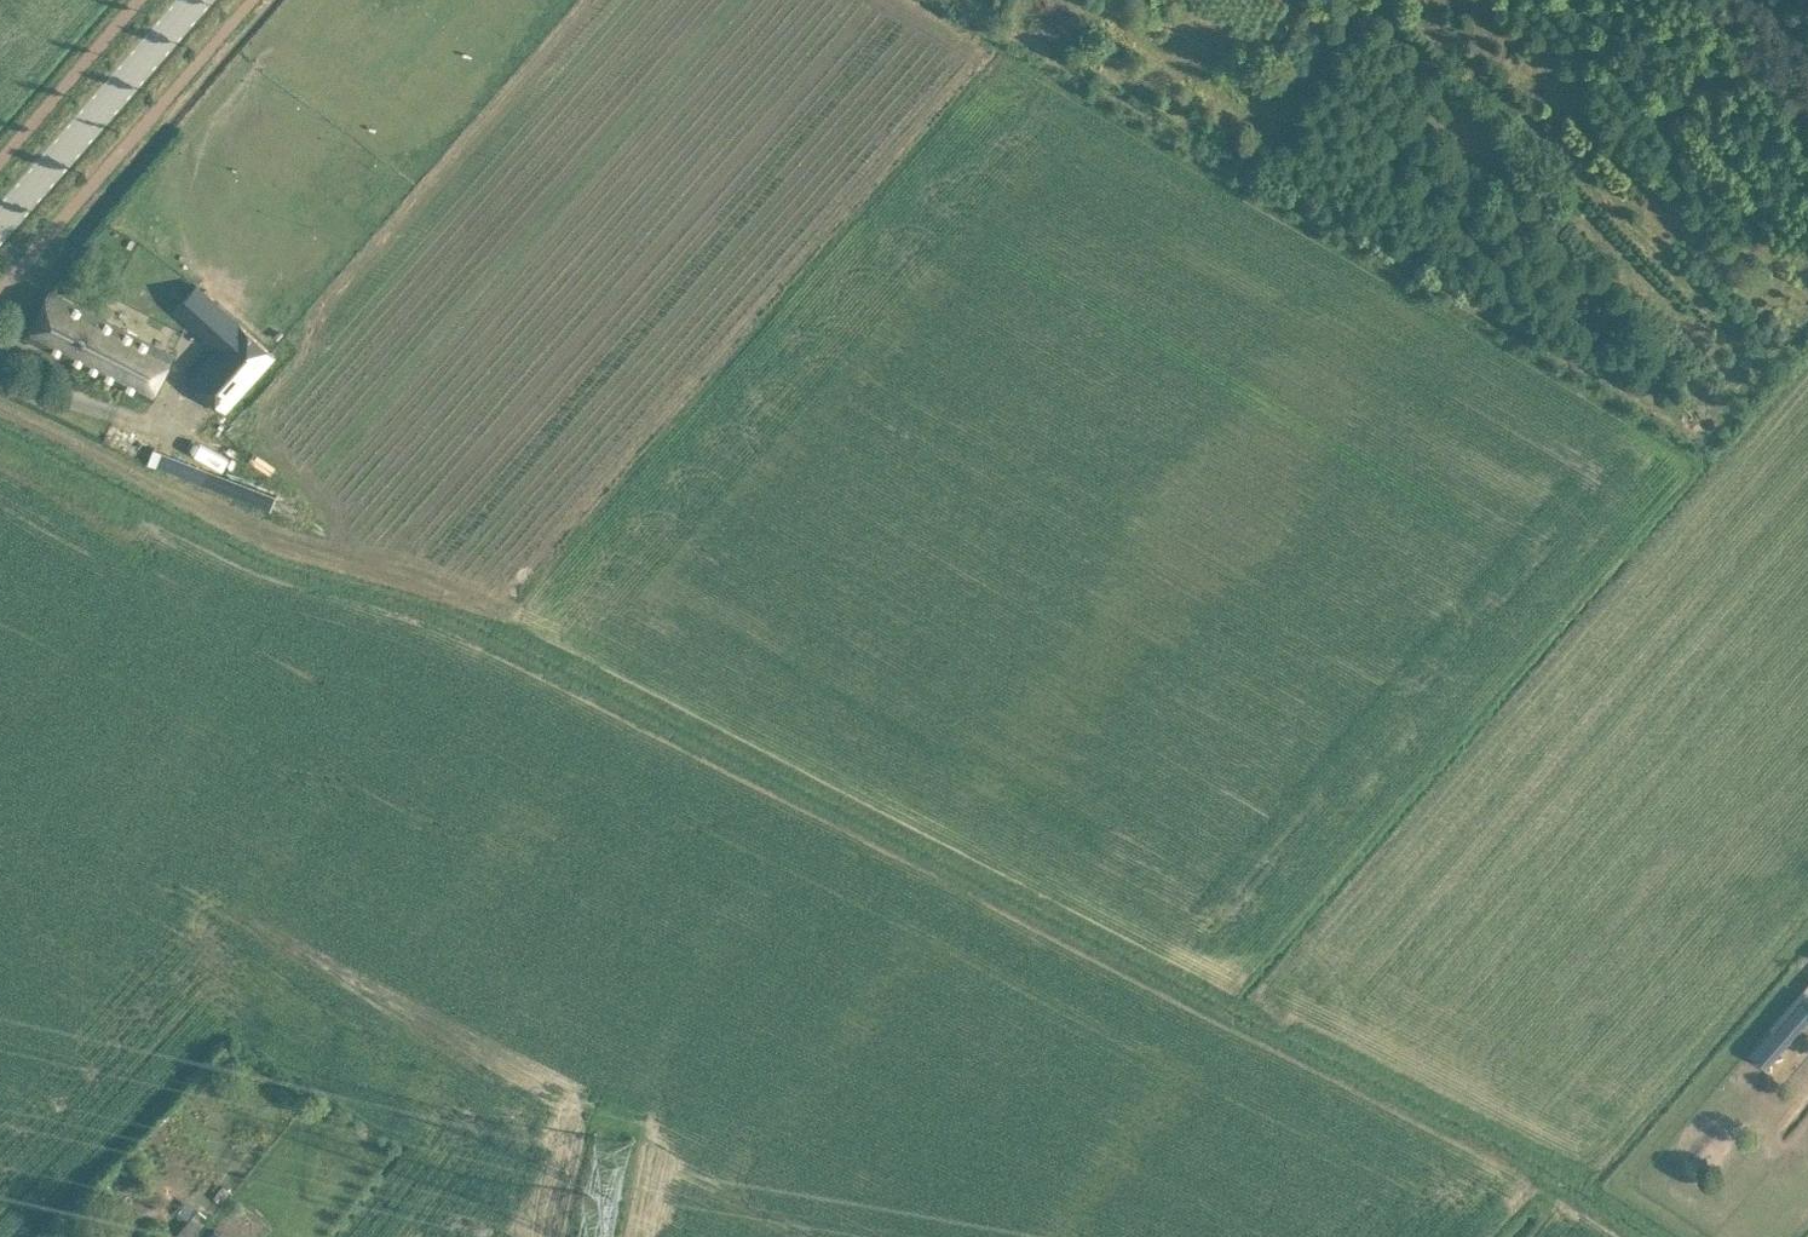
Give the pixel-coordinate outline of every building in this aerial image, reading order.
[(176,307),(219,346),(189,378),(224,410),(274,354),(197,284),(176,307)] [(51,289),(28,334),(151,396),(173,351),(51,289)] [(160,425),(157,435),(184,443),(187,432),(160,425)] [(199,429),(191,449),(228,464),(236,444),(199,429)] [(1756,1043),(1774,1058),(1807,1019),(1807,996),(1807,995),(1801,990),(1756,1043)] [(212,1214),(201,1205),(174,1236),(175,1236),(193,1236),(212,1214)]
